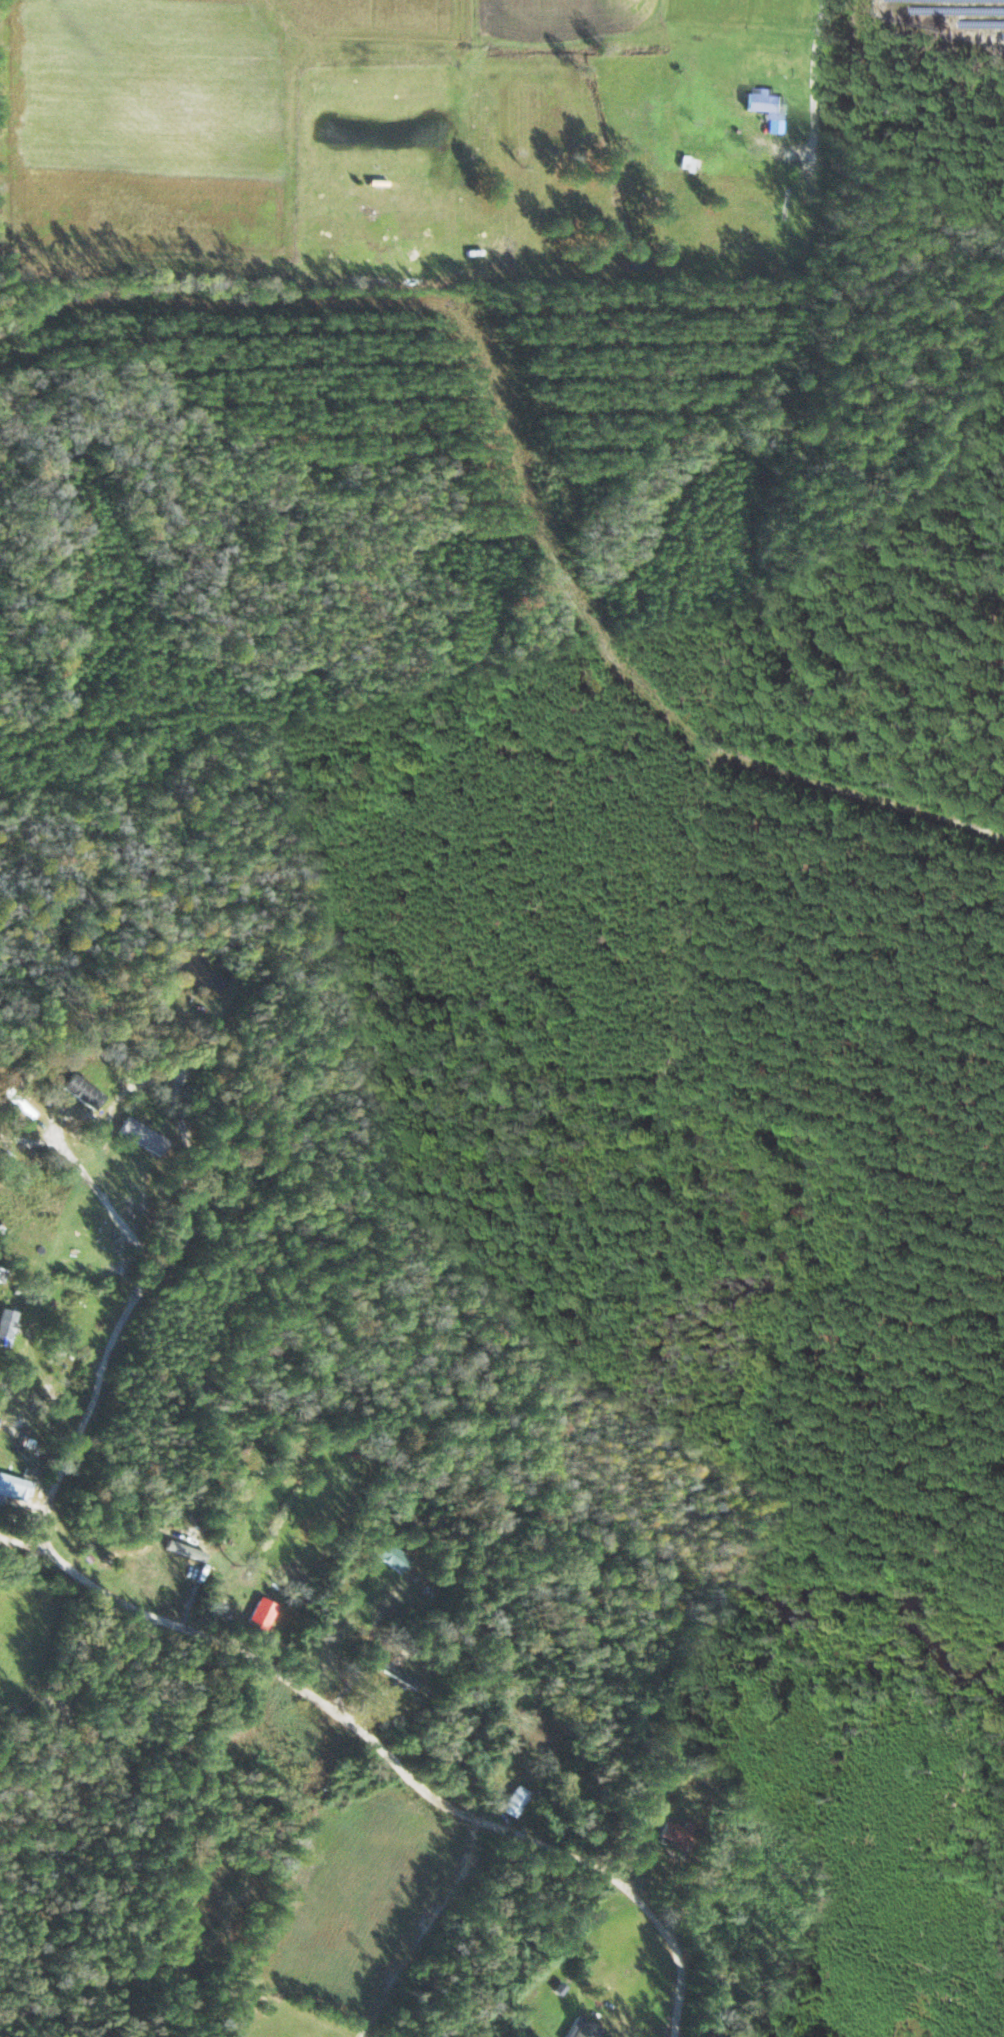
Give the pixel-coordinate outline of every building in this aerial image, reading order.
[(783,113),(784,96),(775,95),(775,89),(759,88),(758,94),(748,93),(748,112),(783,113)] [(703,161),(690,160),(689,173),(702,174),(703,161)] [(105,1097),(71,1074),(62,1087),(96,1111),(105,1097)] [(167,1140),(128,1118),(120,1132),(159,1154),(167,1140)] [(9,1348),(19,1312),(2,1308),(0,1314),(0,1345),(9,1348)] [(0,1425),(0,1433),(15,1437),(17,1430),(0,1425)] [(26,1504),(32,1482),(0,1473),(0,1496),(26,1504)] [(197,1547),(169,1535),(162,1549),(191,1562),(197,1547)] [(378,1555),(402,1574),(412,1561),(389,1542),(378,1555)] [(264,1636),(280,1607),(262,1598),(247,1627),(264,1636)] [(517,1819),(533,1794),(519,1785),(503,1811),(517,1819)] [(585,2018),(573,2036),(591,2036),(598,2027),(585,2018)]
